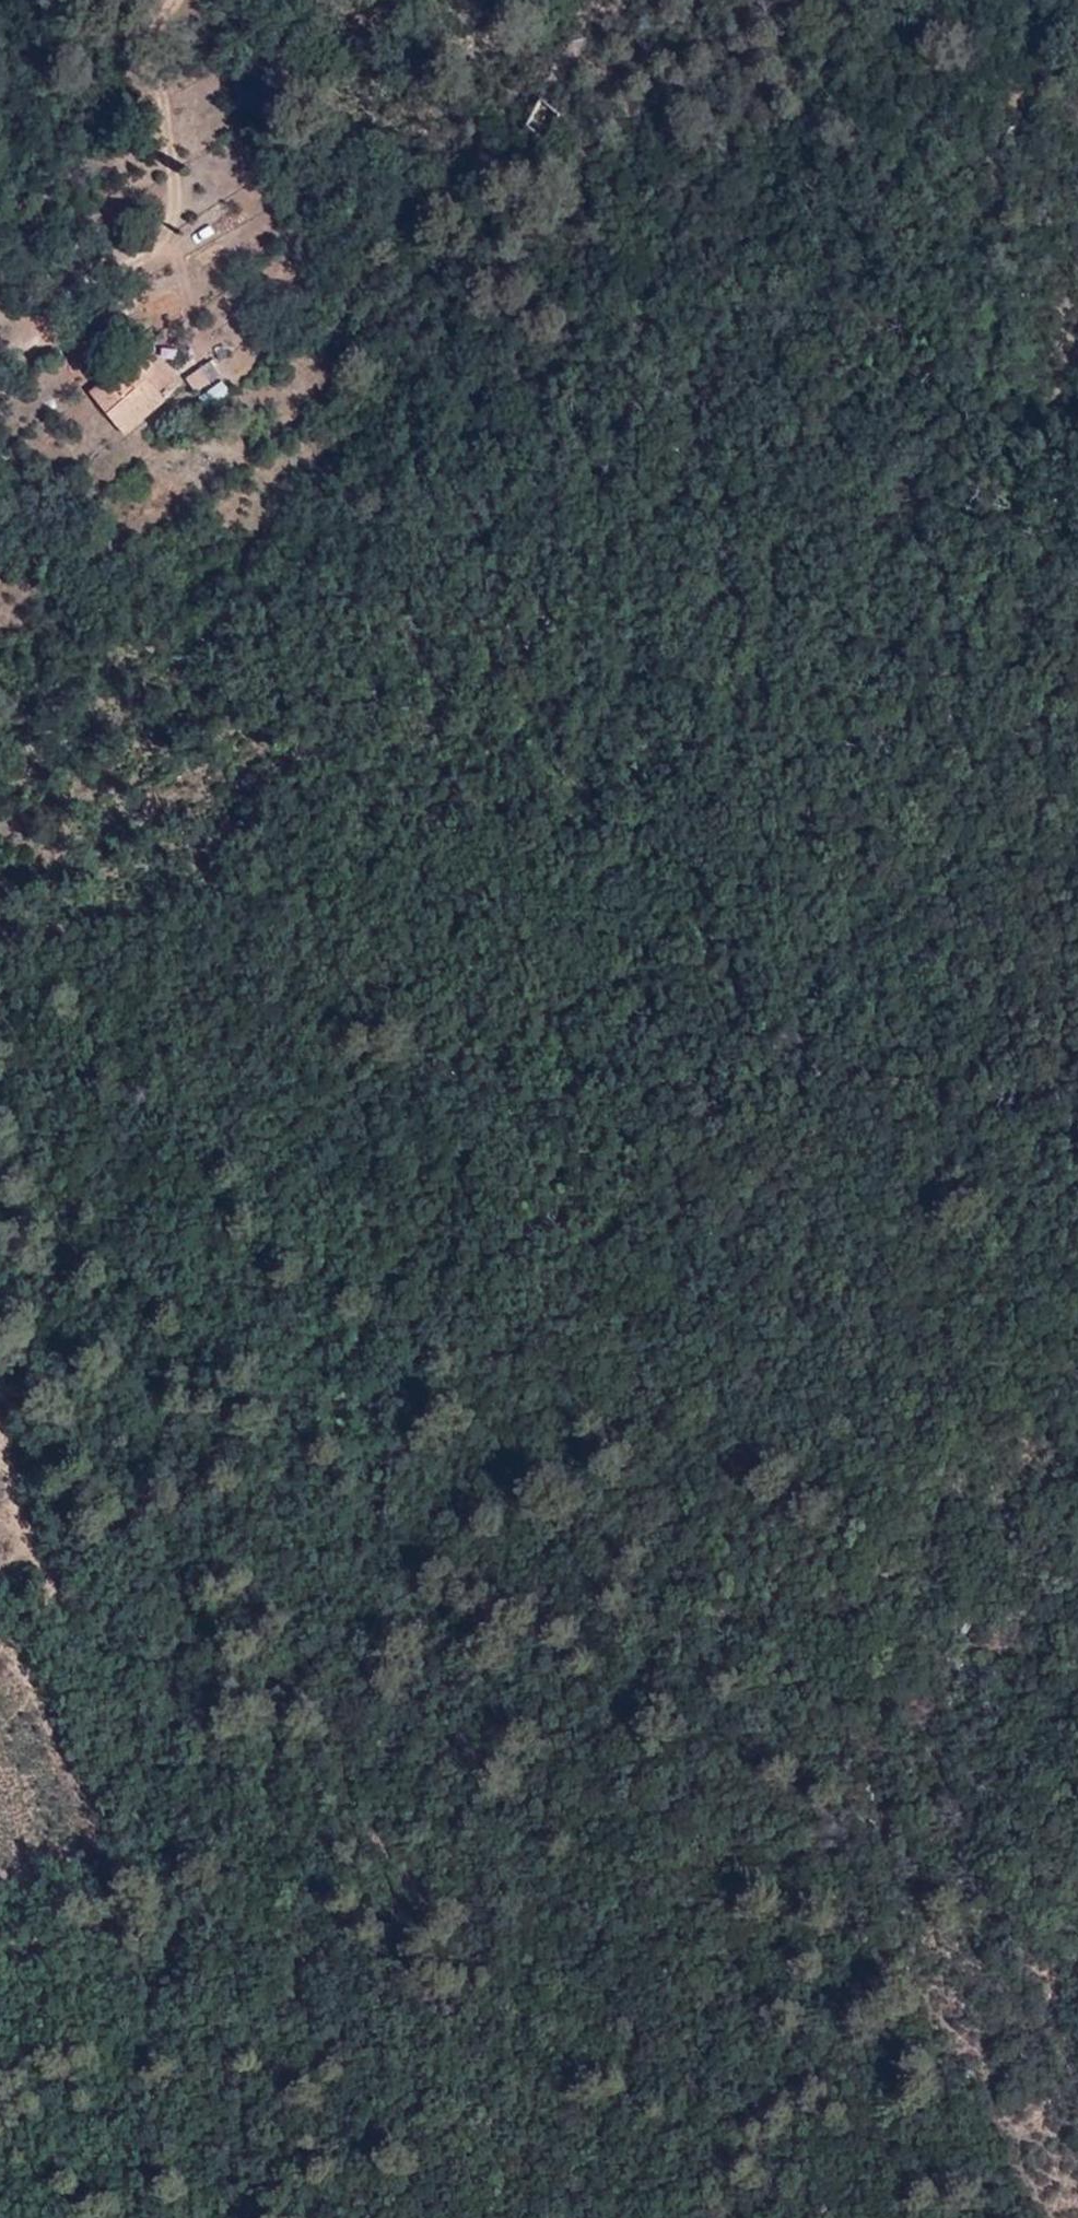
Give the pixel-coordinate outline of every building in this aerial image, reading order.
[(90,376),(86,380),(119,418),(173,370),(146,340),(130,355),(142,368),(111,397),(90,376)] [(115,354),(90,376),(111,397),(142,368),(130,355),(122,362),(115,354)] [(194,356),(181,365),(191,378),(203,369),(194,356)] [(195,384),(202,394),(223,379),(216,369),(195,384)]
